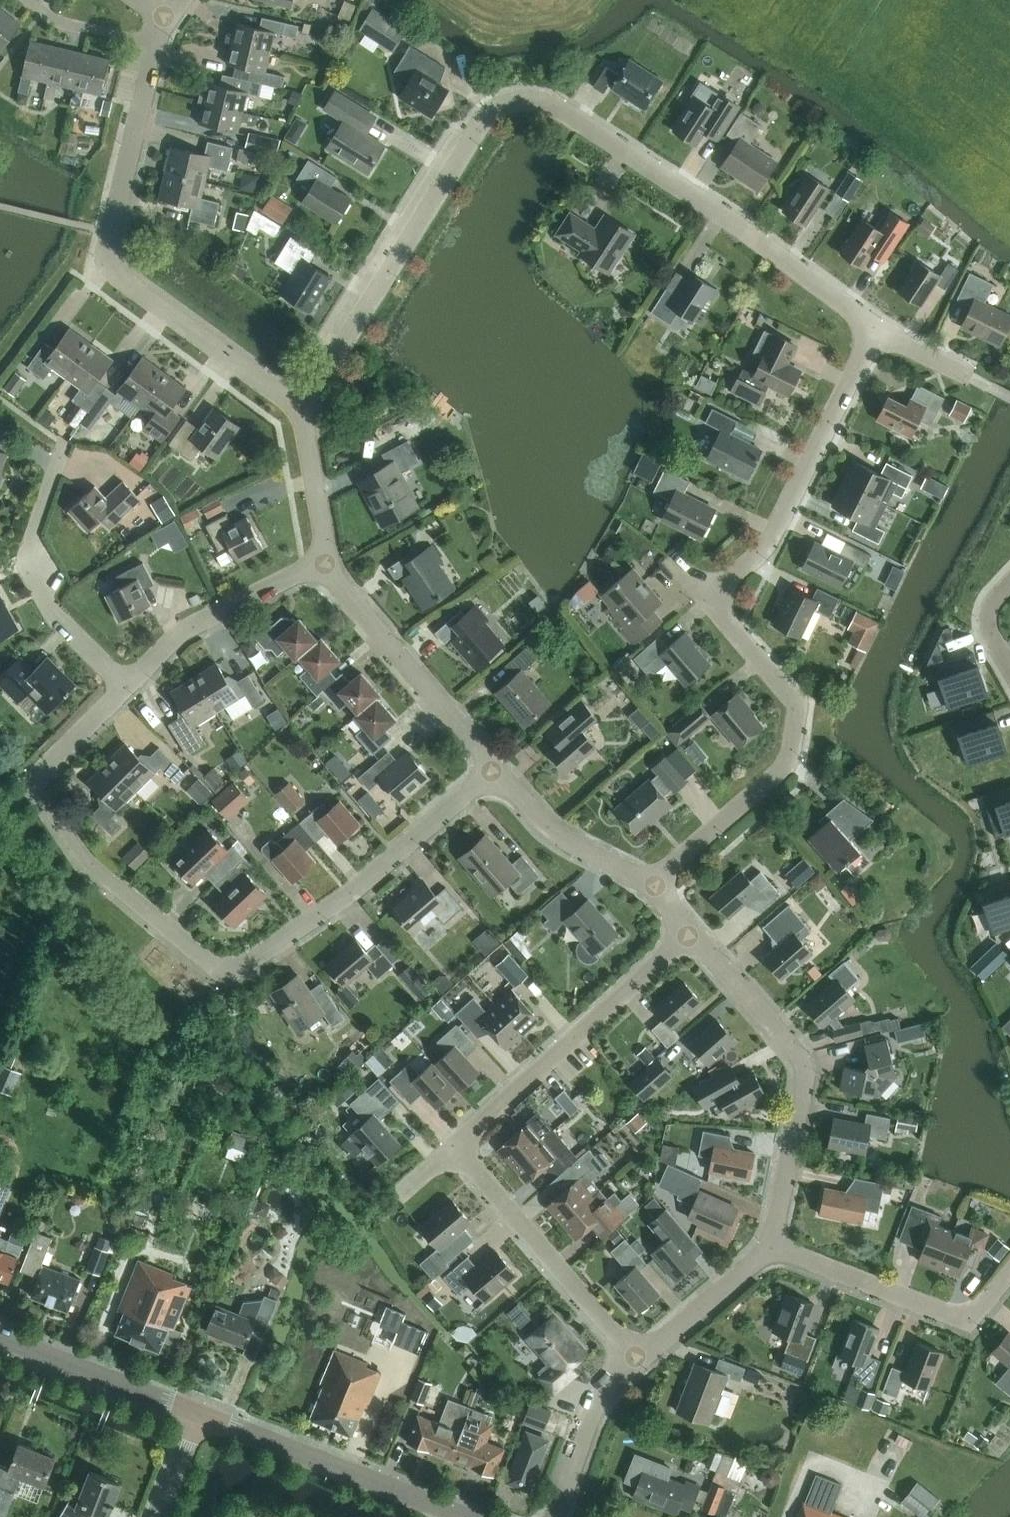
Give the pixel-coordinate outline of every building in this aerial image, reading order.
[(357,6),(345,1),(339,16),(351,21),(357,6)] [(394,51),(408,29),(373,7),(360,29),(394,51)] [(0,53),(22,24),(0,8),(0,53)] [(226,41),(271,52),(275,33),(296,37),(299,26),(286,22),(262,17),(260,28),(237,23),(234,34),(228,33),(226,41)] [(305,22),(302,31),(309,33),(312,24),(305,22)] [(32,78),(49,81),(57,47),(31,40),(23,75),(19,91),(29,94),(32,78)] [(233,76),(263,84),(271,85),(283,88),(285,76),(274,74),(274,73),(266,71),(271,52),(226,41),(224,50),(230,51),(227,63),(236,65),(233,76)] [(437,62),(410,46),(395,71),(410,80),(401,95),(432,115),(448,90),(437,83),(446,68),(437,62)] [(49,81),(45,97),(55,100),(58,84),(74,88),(75,88),(83,53),(57,47),(49,81)] [(74,88),(71,104),(82,106),(85,90),(102,94),(110,59),(83,53),(75,88),(74,88)] [(645,108),(663,80),(630,59),(620,75),(606,66),(593,86),(604,93),(610,84),(613,86),(612,88),(631,99),(629,102),(641,109),(642,107),(645,108)] [(199,101),(243,112),(248,92),(260,95),(263,84),(233,76),(223,74),(220,85),(209,82),(206,94),(201,93),(199,101)] [(293,88),(288,100),(298,104),(303,92),(293,88)] [(378,117),(369,112),(335,91),(325,108),(344,120),(328,147),(368,172),(385,145),(368,134),(378,117)] [(20,92),(18,101),(26,103),(29,94),(20,92)] [(727,126),(740,106),(719,93),(710,106),(695,96),(674,130),(696,144),(704,132),(718,141),(727,126)] [(104,100),(101,113),(109,115),(113,101),(104,100)] [(257,115),(243,112),(199,101),(197,110),(203,111),(200,123),(238,132),(241,120),(255,123),(257,115)] [(78,119),(82,106),(71,104),(68,117),(78,119)] [(739,141),(723,166),(758,189),(776,161),(749,143),(761,125),(741,112),(727,134),(739,141)] [(290,128),(285,137),(296,143),(298,139),(296,131),(290,128)] [(281,140),(249,133),(246,148),(277,155),(281,140)] [(172,146),(166,172),(205,181),(209,166),(228,170),(233,147),(208,141),(205,154),(172,146)] [(257,153),(240,149),(238,160),(254,164),(257,153)] [(337,177),(317,164),(310,160),(297,181),(310,190),(303,202),(336,223),(351,200),(331,187),(337,177)] [(205,181),(166,172),(160,198),(193,206),(189,219),(215,225),(220,202),(201,197),(205,181)] [(806,225),(830,188),(808,173),(783,210),(806,225)] [(863,181),(850,173),(836,193),(849,202),(863,181)] [(247,176),(244,188),(260,192),(263,180),(247,176)] [(293,209),(272,196),(263,211),(283,224),(293,209)] [(250,220),(247,228),(257,233),(261,226),(275,235),(282,225),(255,209),(250,220)] [(249,215),(238,212),(234,229),(245,232),(249,215)] [(610,270),(633,235),(604,217),(595,231),(587,225),(588,223),(571,212),(557,233),(583,250),(582,251),(610,270)] [(863,218),(841,253),(863,267),(872,253),(884,261),(909,223),(895,215),(892,219),(884,214),(876,227),(863,218)] [(936,227),(924,220),(918,230),(929,237),(936,227)] [(293,273),(281,293),(310,311),(331,277),(309,263),(317,251),(291,235),(275,262),(293,273)] [(940,275),(919,261),(899,291),(921,305),(936,283),(945,289),(958,269),(948,262),(940,275)] [(962,326),(1000,344),(1009,324),(1009,316),(984,303),(994,284),(970,272),(958,298),(972,305),(962,326)] [(666,288),(651,312),(671,324),(679,311),(693,320),(701,308),(706,311),(719,291),(692,274),(689,279),(678,296),(666,288)] [(53,367),(67,378),(92,343),(71,327),(55,349),(46,342),(28,367),(44,379),(53,367)] [(796,348),(797,346),(765,330),(753,352),(764,357),(755,374),(744,369),(731,393),(761,406),(771,385),(789,394),(801,371),(786,363),(794,347),(796,348)] [(92,343),(67,378),(81,388),(72,399),(77,403),(78,403),(79,404),(89,411),(107,387),(97,380),(113,358),(92,343)] [(107,387),(89,411),(89,412),(90,412),(81,424),(91,430),(99,419),(111,402),(118,407),(126,396),(140,406),(165,371),(144,356),(116,394),(107,387)] [(165,371),(140,406),(154,416),(145,428),(162,440),(180,416),(170,409),(186,387),(165,371)] [(27,381),(16,373),(4,389),(15,397),(27,381)] [(357,391),(373,383),(368,374),(352,382),(357,391)] [(913,408),(889,396),(878,419),(911,436),(919,420),(931,426),(945,397),(919,384),(911,399),(916,402),(913,408)] [(973,409),(958,401),(951,415),(965,423),(973,409)] [(371,418),(383,411),(379,402),(366,409),(371,418)] [(77,403),(66,419),(78,427),(81,423),(89,412),(89,411),(79,404),(78,403),(77,403)] [(240,426),(215,408),(200,429),(187,419),(170,443),(192,460),(202,446),(217,457),(240,426)] [(748,478),(762,449),(731,434),(738,420),(712,408),(705,423),(721,430),(708,458),(748,478)] [(390,467),(361,482),(382,522),(416,504),(399,472),(420,461),(408,440),(382,453),(390,467)] [(148,461),(137,453),(130,464),(141,471),(148,461)] [(856,461),(845,483),(880,501),(887,505),(893,492),(902,496),(913,475),(887,462),(881,474),(856,461)] [(702,537),(716,509),(684,493),(691,481),(666,468),(654,491),(672,500),(663,518),(702,537)] [(928,479),(923,491),(944,501),(950,489),(928,479)] [(141,499),(124,481),(106,497),(95,485),(69,510),(89,531),(102,519),(110,527),(141,499)] [(843,486),(834,505),(859,518),(853,530),(879,543),(885,531),(876,526),(885,510),(887,505),(880,501),(845,483),(843,486)] [(151,504),(163,523),(176,515),(164,495),(151,504)] [(203,507),(208,517),(225,508),(219,498),(203,507)] [(202,517),(197,508),(181,517),(188,529),(194,525),(193,522),(202,517)] [(264,548),(247,516),(233,524),(227,513),(205,524),(219,551),(230,545),(238,561),(264,548)] [(175,523),(151,536),(159,550),(169,544),(175,555),(189,547),(175,523)] [(421,525),(411,532),(417,540),(420,538),(422,528),(421,525)] [(866,568),(872,555),(846,542),(840,554),(816,542),(803,567),(841,586),(853,562),(866,568)] [(421,554),(417,548),(388,567),(396,579),(403,574),(425,607),(453,588),(438,564),(443,561),(433,546),(421,554)] [(122,586),(106,594),(119,620),(151,604),(144,589),(154,583),(143,562),(117,575),(122,586)] [(894,565),(890,573),(901,579),(905,570),(894,565)] [(653,609),(662,601),(651,588),(649,590),(631,569),(602,595),(611,606),(605,611),(634,645),(662,620),(653,609)] [(901,579),(890,573),(886,583),(896,587),(901,579)] [(590,580),(582,587),(591,597),(599,590),(590,580)] [(831,616),(840,598),(818,587),(813,598),(792,588),(775,624),(801,637),(815,608),(831,616)] [(547,606),(539,595),(529,603),(537,613),(547,606)] [(0,596),(0,638),(17,628),(0,596)] [(462,609),(435,632),(445,643),(451,637),(477,666),(503,644),(484,623),(489,619),(477,605),(466,615),(462,609)] [(863,628),(855,644),(866,649),(880,622),(858,612),(852,623),(863,628)] [(297,658),(300,656),(319,640),(300,618),(289,627),(281,618),(261,635),(257,639),(266,650),(273,650),(278,655),(287,648),(297,658)] [(686,684),(711,664),(694,644),(696,643),(686,632),(668,646),(659,636),(634,657),(650,676),(667,662),(686,684)] [(252,636),(242,644),(249,655),(255,650),(257,643),(252,636)] [(319,640),(300,656),(309,667),(300,675),(317,695),(323,690),(337,677),(329,669),(340,659),(322,637),(319,640)] [(947,667),(938,641),(927,663),(933,682),(941,679),(938,670),(947,667)] [(515,676),(497,692),(526,724),(550,703),(522,671),(537,658),(527,646),(505,665),(515,676)] [(23,660),(1,682),(18,700),(39,720),(47,712),(75,684),(48,657),(35,671),(23,660)] [(947,667),(938,670),(941,679),(943,685),(942,686),(950,713),(990,700),(981,670),(977,671),(974,662),(978,661),(977,658),(947,667)] [(194,676),(217,712),(246,694),(253,706),(264,699),(249,674),(231,685),(216,662),(194,676)] [(349,701),(359,713),(377,696),(380,694),(362,672),(351,681),(343,672),(337,677),(323,690),(340,709),(349,701)] [(195,726),(217,712),(194,676),(172,689),(187,713),(169,724),(184,749),(190,753),(206,743),(195,726)] [(712,714),(739,746),(763,726),(746,705),(747,704),(738,693),(712,714)] [(320,694),(309,704),(315,710),(326,700),(320,694)] [(377,696),(359,713),(356,715),(365,726),(356,734),(373,754),(393,737),(385,728),(396,719),(377,696)] [(599,719),(594,714),(586,703),(549,735),(558,744),(549,751),(567,772),(597,745),(584,731),(599,719)] [(692,727),(709,713),(700,703),(673,726),(684,739),(694,730),(692,727)] [(994,709),(955,721),(959,733),(959,734),(968,763),(1007,751),(998,721),(994,723),(991,713),(994,712),(994,709)] [(660,733),(650,720),(642,726),(653,739),(660,733)] [(694,741),(686,748),(699,763),(707,757),(694,741)] [(106,761),(137,792),(161,767),(178,784),(187,775),(181,768),(160,747),(144,762),(125,742),(106,761)] [(429,776),(409,752),(391,768),(382,757),(359,777),(370,789),(382,779),(400,800),(429,776)] [(675,792),(688,780),(667,756),(653,767),(659,773),(651,780),(650,779),(616,809),(610,801),(610,802),(636,832),(654,815),(657,817),(672,804),(665,795),(672,789),(675,792)] [(113,815),(137,792),(106,761),(88,779),(107,798),(92,814),(113,835),(123,825),(113,815)] [(345,764),(335,772),(342,781),(349,774),(352,772),(348,768),(345,764)] [(257,780),(246,768),(239,774),(250,786),(257,780)] [(224,780),(213,769),(204,777),(216,789),(224,780)] [(186,790),(201,805),(214,792),(199,777),(186,790)] [(229,819),(251,800),(235,781),(213,800),(229,819)] [(293,811),(306,800),(290,781),(277,792),(293,811)] [(983,794),(987,807),(996,836),(1009,832),(1009,786),(983,794)] [(851,839),(874,819),(844,798),(819,820),(824,825),(809,838),(839,871),(862,851),(851,839)] [(323,802),(300,822),(317,841),(328,832),(337,843),(361,823),(341,800),(329,810),(323,802)] [(372,804),(366,808),(374,817),(384,809),(379,803),(372,804)] [(317,841),(300,822),(278,841),(274,841),(272,838),(263,846),(263,849),(270,858),(273,858),(293,881),(316,862),(306,850),(317,841)] [(207,828),(173,861),(194,883),(205,873),(215,883),(243,856),(234,846),(229,850),(207,828)] [(512,864),(488,836),(462,859),(491,893),(507,879),(519,893),(540,875),(523,855),(512,864)] [(151,854),(139,843),(124,858),(136,869),(151,854)] [(243,856),(215,883),(225,893),(214,904),(235,926),(257,905),(266,896),(247,875),(254,868),(243,856)] [(760,912),(781,893),(761,871),(750,880),(742,870),(711,896),(729,917),(749,900),(760,912)] [(819,871),(809,879),(818,890),(828,883),(819,871)] [(436,895),(424,880),(392,908),(414,933),(436,914),(444,924),(463,907),(446,887),(436,895)] [(980,889),(984,902),(993,931),(1009,926),(1009,880),(980,889)] [(850,890),(847,887),(842,891),(853,906),(862,898),(854,888),(850,890)] [(619,933),(616,930),(589,900),(572,914),(564,905),(545,922),(553,931),(565,921),(583,941),(578,945),(577,950),(578,955),(581,959),(583,962),(589,963),(595,962),(600,958),(596,953),(619,933)] [(779,945),(764,957),(782,978),(812,952),(802,940),(812,932),(790,905),(763,927),(779,945)] [(880,928),(876,931),(876,937),(881,940),(889,940),(893,936),(892,931),(888,928),(880,928)] [(517,931),(505,941),(514,952),(526,941),(517,931)] [(367,951),(356,939),(326,965),(344,985),(367,966),(378,978),(394,964),(376,943),(367,951)] [(997,941),(971,965),(984,979),(1009,955),(997,941)] [(504,942),(490,954),(499,964),(510,954),(513,952),(504,942)] [(529,976),(510,955),(497,966),(516,987),(529,976)] [(829,975),(834,982),(806,1006),(824,1026),(830,1021),(836,1028),(833,1029),(836,1041),(881,1029),(882,1033),(895,1030),(901,1028),(898,1018),(891,1021),(891,1018),(877,1022),(871,1020),(861,1023),(860,1021),(844,1026),(836,1016),(856,999),(848,990),(860,980),(845,962),(829,975)] [(433,991),(412,965),(400,976),(421,1001),(433,991)] [(315,999),(299,974),(272,992),(298,1030),(324,1013),(333,1026),(345,1018),(327,991),(315,999)] [(442,975),(434,982),(443,992),(454,982),(448,975),(442,975)] [(703,1002),(685,982),(655,1008),(664,1019),(652,1029),(668,1047),(680,1036),(673,1028),(703,1002)] [(513,989),(496,1004),(523,1033),(539,1019),(513,989)] [(523,1033),(496,1004),(487,1011),(474,997),(456,1013),(476,1035),(478,1038),(492,1033),(506,1048),(523,1033)] [(453,1011),(440,998),(431,1007),(443,1020),(453,1011)] [(709,1063),(736,1040),(718,1019),(691,1043),(709,1063)] [(901,1028),(895,1030),(898,1042),(926,1034),(923,1022),(901,1028)] [(447,1050),(435,1061),(460,1090),(480,1072),(461,1052),(473,1042),(477,1047),(478,1046),(457,1023),(437,1039),(447,1050)] [(879,1095),(896,1077),(892,1061),(893,1061),(888,1039),(865,1045),(870,1066),(869,1066),(866,1069),(866,1070),(845,1066),(841,1089),(863,1093),(863,1092),(879,1095)] [(368,1059),(366,1061),(379,1075),(395,1060),(382,1046),(368,1059)] [(656,1058),(647,1047),(638,1055),(648,1066),(656,1058)] [(353,1050),(344,1059),(356,1071),(366,1061),(368,1059),(361,1052),(360,1053),(359,1054),(358,1054),(353,1050)] [(674,1076),(659,1059),(630,1083),(645,1101),(674,1076)] [(432,1061),(420,1071),(410,1060),(389,1077),(410,1101),(422,1090),(435,1105),(455,1088),(432,1061)] [(0,1066),(0,1092),(9,1095),(18,1073),(0,1066)] [(731,1115),(767,1095),(753,1071),(733,1082),(725,1068),(697,1084),(705,1098),(710,1107),(723,1101),(731,1115)] [(570,1086),(582,1106),(590,1101),(578,1081),(570,1086)] [(355,1093),(345,1082),(328,1098),(338,1109),(355,1093)] [(343,1142),(343,1146),(351,1155),(355,1155),(363,1148),(378,1164),(401,1143),(379,1119),(389,1111),(368,1087),(351,1103),(367,1120),(351,1134),(343,1142)] [(571,1115),(580,1107),(564,1089),(555,1097),(571,1115)] [(528,1123),(499,1148),(514,1165),(554,1130),(538,1111),(535,1115),(527,1121),(528,1123)] [(887,1138),(891,1117),(867,1112),(865,1124),(835,1118),(830,1144),(866,1152),(869,1135),(887,1138)] [(647,1124),(639,1114),(627,1124),(635,1134),(647,1124)] [(917,1128),(918,1119),(898,1115),(896,1124),(917,1128)] [(554,1130),(514,1165),(528,1181),(550,1162),(560,1174),(566,1169),(578,1158),(568,1146),(554,1130)] [(749,1179),(755,1152),(729,1147),(731,1135),(704,1130),(699,1155),(713,1158),(710,1171),(749,1179)] [(233,1131),(228,1144),(230,1145),(246,1151),(251,1152),(255,1139),(251,1137),(233,1131)] [(576,1181),(548,1205),(562,1222),(593,1196),(600,1190),(591,1180),(606,1168),(609,1165),(610,1163),(610,1160),(604,1153),(602,1152),(600,1152),(598,1153),(595,1155),(590,1149),(578,1158),(566,1169),(576,1181)] [(670,1165),(661,1183),(680,1191),(677,1197),(694,1204),(688,1216),(699,1221),(698,1225),(725,1237),(738,1208),(700,1191),(699,1192),(698,1191),(703,1181),(700,1180),(701,1179),(670,1165)] [(893,1184),(885,1183),(855,1177),(852,1192),(826,1187),(821,1214),(862,1222),(865,1209),(879,1211),(883,1193),(891,1194),(893,1184)] [(0,1181),(0,1217),(12,1186),(0,1181)] [(73,1196),(73,1197),(73,1198),(73,1199),(73,1200),(74,1200),(74,1201),(75,1201),(75,1202),(76,1202),(77,1203),(78,1203),(79,1203),(80,1203),(81,1203),(82,1203),(83,1202),(84,1202),(84,1201),(85,1201),(85,1200),(86,1199),(86,1198),(86,1197),(86,1196),(86,1195),(86,1194),(86,1193),(85,1193),(85,1192),(84,1191),(83,1191),(83,1190),(82,1190),(81,1190),(80,1189),(79,1189),(79,1190),(78,1190),(77,1190),(76,1190),(75,1191),(75,1192),(74,1192),(73,1193),(73,1194),(73,1195),(73,1196)] [(593,1196),(562,1222),(577,1238),(593,1225),(603,1236),(612,1228),(640,1203),(630,1192),(621,1200),(614,1192),(607,1198),(600,1190),(593,1196)] [(696,1242),(667,1208),(664,1210),(655,1199),(645,1207),(655,1218),(652,1221),(668,1239),(653,1252),(676,1279),(697,1261),(687,1249),(696,1242)] [(435,1250),(420,1262),(434,1278),(436,1277),(449,1266),(450,1265),(448,1262),(475,1239),(464,1226),(471,1221),(454,1200),(422,1227),(439,1247),(435,1250)] [(919,1260),(939,1268),(953,1230),(939,1224),(942,1216),(913,1205),(900,1239),(923,1248),(919,1260)] [(616,1227),(608,1234),(618,1245),(626,1238),(616,1227)] [(939,1268),(962,1276),(968,1262),(978,1266),(991,1235),(972,1227),(969,1236),(953,1230),(939,1268)] [(9,1282),(19,1257),(23,1246),(28,1234),(14,1228),(9,1240),(4,1238),(0,1236),(0,1279),(9,1282)] [(39,1276),(32,1296),(69,1310),(80,1279),(44,1265),(42,1264),(52,1238),(37,1231),(22,1269),(39,1276)] [(99,1236),(96,1245),(87,1269),(101,1274),(110,1251),(113,1241),(99,1236)] [(638,1237),(630,1244),(639,1254),(646,1247),(638,1237)] [(630,1271),(616,1283),(640,1311),(660,1293),(640,1270),(648,1263),(639,1254),(630,1244),(626,1238),(618,1245),(611,1250),(630,1271)] [(992,1253),(1000,1259),(1009,1247),(1000,1239),(995,1245),(997,1247),(992,1253)] [(486,1301),(517,1274),(496,1250),(477,1266),(468,1256),(444,1276),(459,1293),(471,1283),(486,1301)] [(177,1346),(183,1331),(174,1328),(192,1285),(174,1278),(176,1275),(139,1260),(119,1309),(125,1312),(117,1333),(159,1350),(163,1340),(177,1346)] [(290,1280),(275,1267),(271,1272),(272,1280),(284,1289),(290,1280)] [(433,1279),(428,1283),(432,1287),(436,1292),(443,1285),(437,1278),(436,1277),(434,1278),(433,1279)] [(444,1304),(433,1292),(425,1299),(435,1312),(444,1304)] [(774,1331),(790,1337),(785,1352),(779,1350),(774,1363),(802,1373),(806,1360),(809,1361),(817,1337),(804,1332),(815,1304),(788,1294),(774,1331)] [(217,1305),(207,1330),(246,1346),(251,1332),(263,1337),(277,1300),(265,1295),(263,1300),(245,1303),(240,1314),(217,1305)] [(526,1329),(537,1318),(522,1304),(512,1315),(526,1329)] [(567,1362),(582,1349),(553,1316),(529,1337),(550,1361),(538,1371),(543,1376),(542,1377),(554,1390),(575,1371),(567,1362)] [(871,1386),(881,1359),(870,1355),(880,1328),(854,1319),(841,1356),(858,1362),(854,1373),(862,1376),(860,1381),(871,1386)] [(413,1337),(401,1332),(393,1352),(405,1357),(413,1337)] [(993,1351),(1009,1365),(1009,1332),(993,1351)] [(943,1352),(917,1342),(906,1371),(892,1366),(883,1391),(897,1396),(903,1379),(929,1389),(943,1352)] [(369,1363),(361,1360),(335,1350),(321,1384),(324,1385),(311,1418),(352,1435),(358,1421),(365,1423),(371,1409),(367,1407),(382,1372),(367,1366),(369,1363)] [(746,1367),(720,1358),(715,1371),(695,1363),(677,1410),(710,1423),(714,1412),(725,1417),(735,1393),(723,1389),(728,1376),(741,1381),(746,1367)] [(757,1383),(762,1372),(749,1368),(744,1378),(757,1383)] [(432,1384),(419,1379),(411,1400),(424,1405),(432,1384)] [(810,1391),(805,1388),(798,1390),(795,1395),(796,1402),(802,1405),(807,1404),(812,1398),(810,1391)] [(875,1394),(862,1389),(856,1404),(869,1410),(875,1394)] [(473,1390),(467,1405),(471,1407),(477,1392),(473,1390)] [(477,1392),(471,1407),(475,1409),(481,1393),(477,1392)] [(890,1404),(877,1399),(873,1411),(886,1415),(890,1404)] [(418,1414),(407,1441),(451,1458),(471,1407),(467,1405),(458,1402),(448,1426),(440,1423),(418,1414)] [(532,1403),(529,1410),(528,1410),(524,1421),(544,1429),(549,1418),(551,1411),(532,1403)] [(471,1407),(451,1458),(494,1475),(505,1448),(487,1441),(494,1424),(492,1423),(494,1416),(475,1409),(471,1407)] [(528,1432),(509,1481),(529,1488),(547,1440),(528,1432)] [(979,1437),(974,1444),(982,1449),(989,1438),(981,1433),(979,1437)] [(6,1516),(21,1476),(45,1485),(56,1457),(53,1456),(54,1453),(43,1449),(42,1452),(20,1443),(11,1468),(0,1464),(0,1514),(6,1516)] [(671,1468),(636,1454),(626,1480),(639,1485),(634,1496),(676,1512),(679,1505),(691,1510),(700,1485),(687,1480),(685,1486),(667,1479),(671,1468)] [(713,1482),(703,1508),(715,1513),(714,1516),(713,1516),(726,1516),(736,1491),(740,1482),(728,1477),(735,1460),(724,1455),(713,1482)] [(778,1469),(772,1468),(765,1471),(762,1477),(765,1485),(772,1488),(779,1485),(782,1478),(778,1469)] [(91,1471),(81,1497),(74,1491),(59,1516),(84,1516),(88,1511),(103,1516),(107,1516),(121,1482),(91,1471)] [(831,1513),(842,1484),(816,1474),(805,1502),(803,1502),(797,1516),(843,1516),(831,1513)] [(928,1513),(940,1499),(917,1481),(905,1496),(928,1513)]
